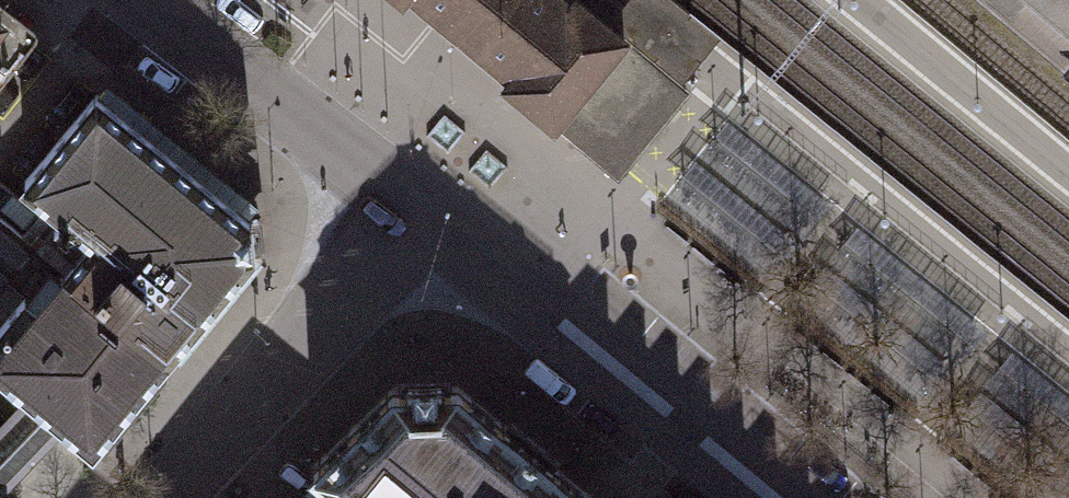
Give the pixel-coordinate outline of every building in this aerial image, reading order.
[(693,93),(683,85),(637,45),(639,42),(586,0),(576,0),(575,2),(572,0),(391,0),(405,12),(412,7),(464,51),(506,86),(502,91),(561,138),(565,132),(621,180),(693,93)] [(677,0),(586,0),(639,42),(637,45),(683,85),(722,37),(677,0)] [(1068,47),(1068,0),(1013,0),(1068,47)] [(0,30),(0,67),(18,44),(0,30)] [(97,96),(19,191),(44,209),(23,237),(175,360),(258,260),(252,223),(97,96)] [(835,207),(727,124),(670,198),(778,281),(835,207)] [(0,219),(0,386),(94,461),(175,360),(23,237),(0,219)] [(413,370),(321,485),(338,497),(573,497),(413,370)]
